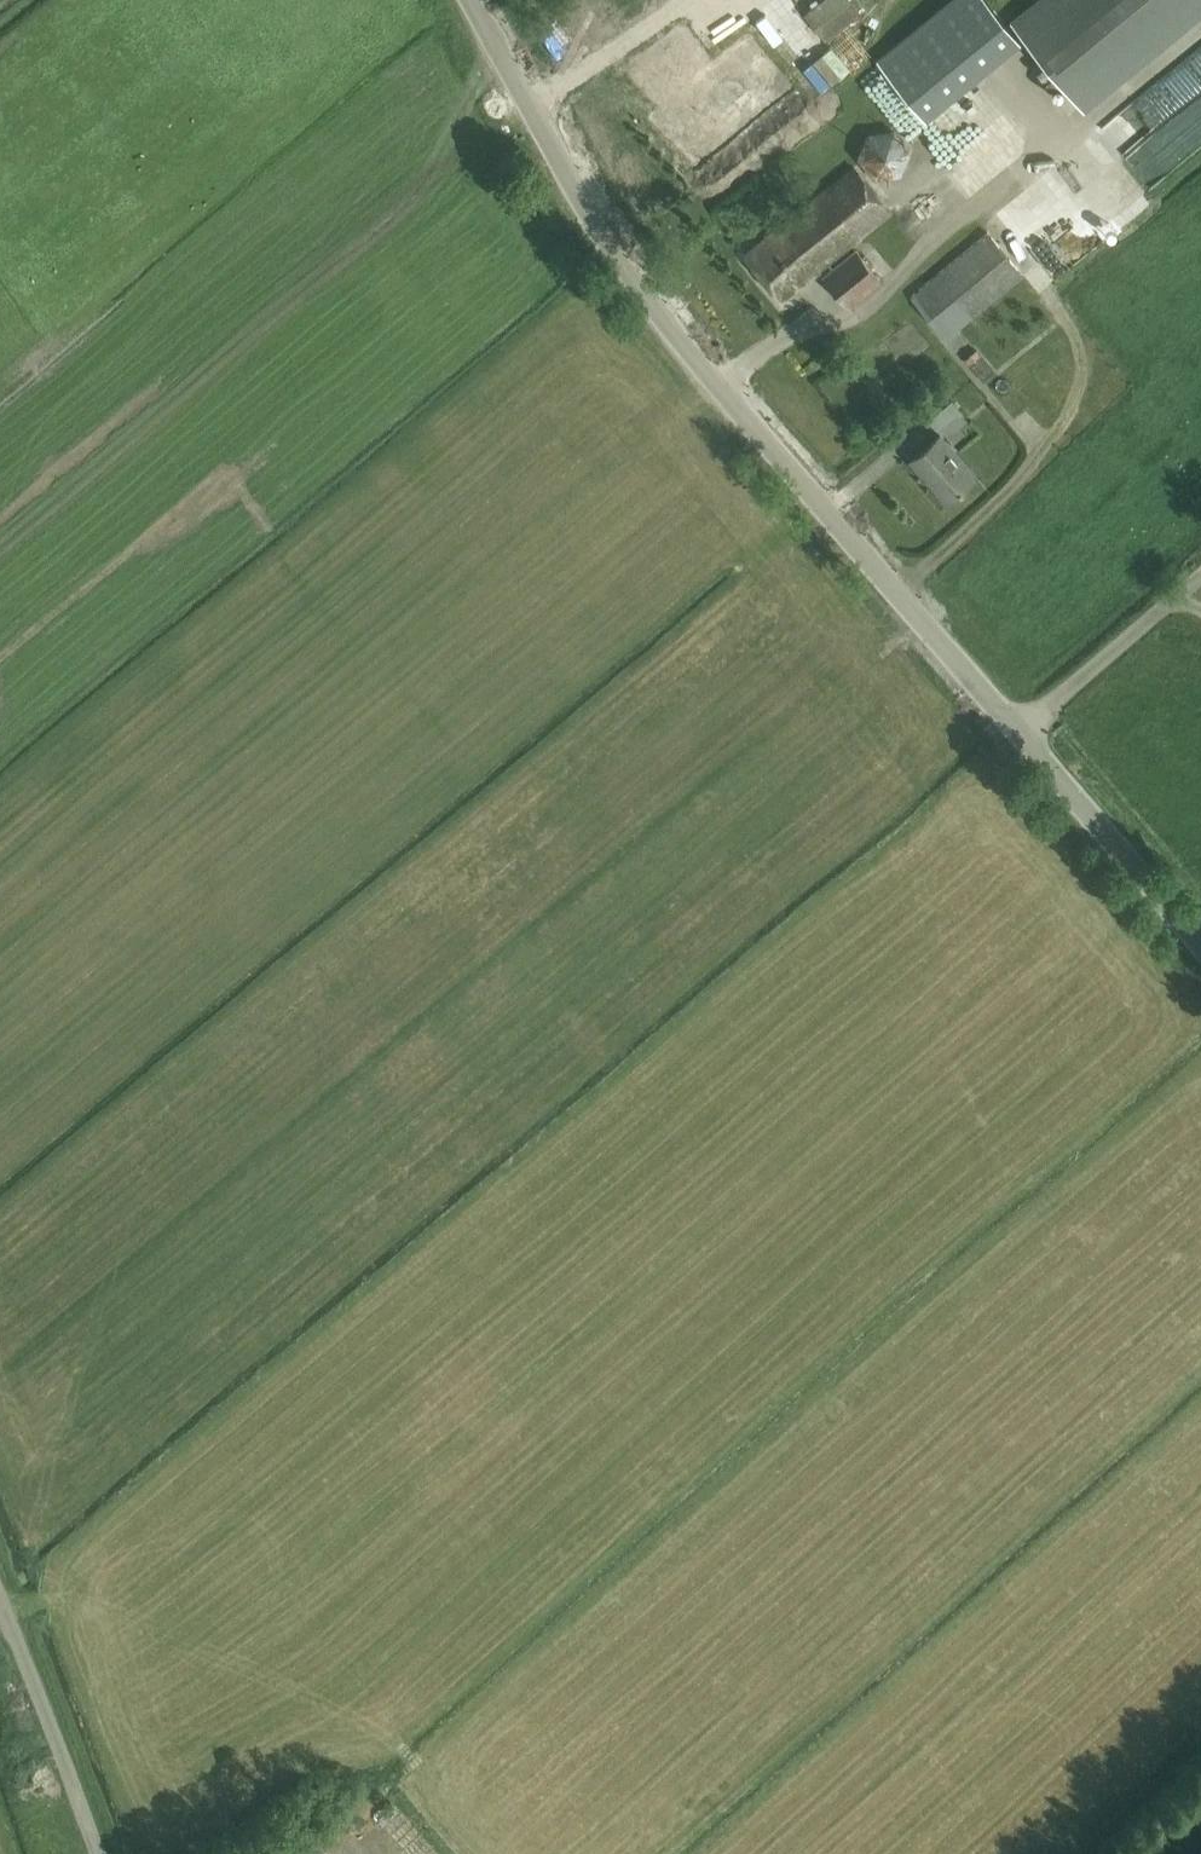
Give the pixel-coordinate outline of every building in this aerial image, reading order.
[(654,58),(673,82),(750,24),(731,0),(688,32),(688,33),(654,58)] [(771,14),(791,0),(762,0),(771,14)] [(923,116),(1018,38),(986,0),(950,0),(876,60),(923,116)] [(1087,116),(1200,21),(1200,0),(1059,0),(1018,34),(1087,116)] [(711,146),(803,85),(769,33),(676,94),(711,146)] [(822,80),(848,65),(834,42),(808,58),(822,80)] [(954,106),(964,119),(989,100),(973,80),(930,112),(936,120),(954,106)] [(1153,90),(1089,134),(1109,163),(1173,119),(1153,90)] [(865,133),(855,159),(873,181),(901,177),(911,151),(894,129),(865,133)] [(957,131),(957,148),(983,148),(984,131),(957,131)] [(891,211),(855,167),(745,256),(782,301),(891,211)] [(901,194),(892,200),(908,224),(917,218),(901,194)] [(883,260),(910,234),(891,214),(863,240),(883,260)] [(945,337),(1022,275),(988,233),(911,296),(945,337)] [(847,308),(881,281),(857,251),(823,278),(847,308)] [(947,502),(976,477),(939,435),(910,460),(947,502)] [(379,1853),(429,1853),(399,1818),(373,1839),(383,1851),(379,1853)]
